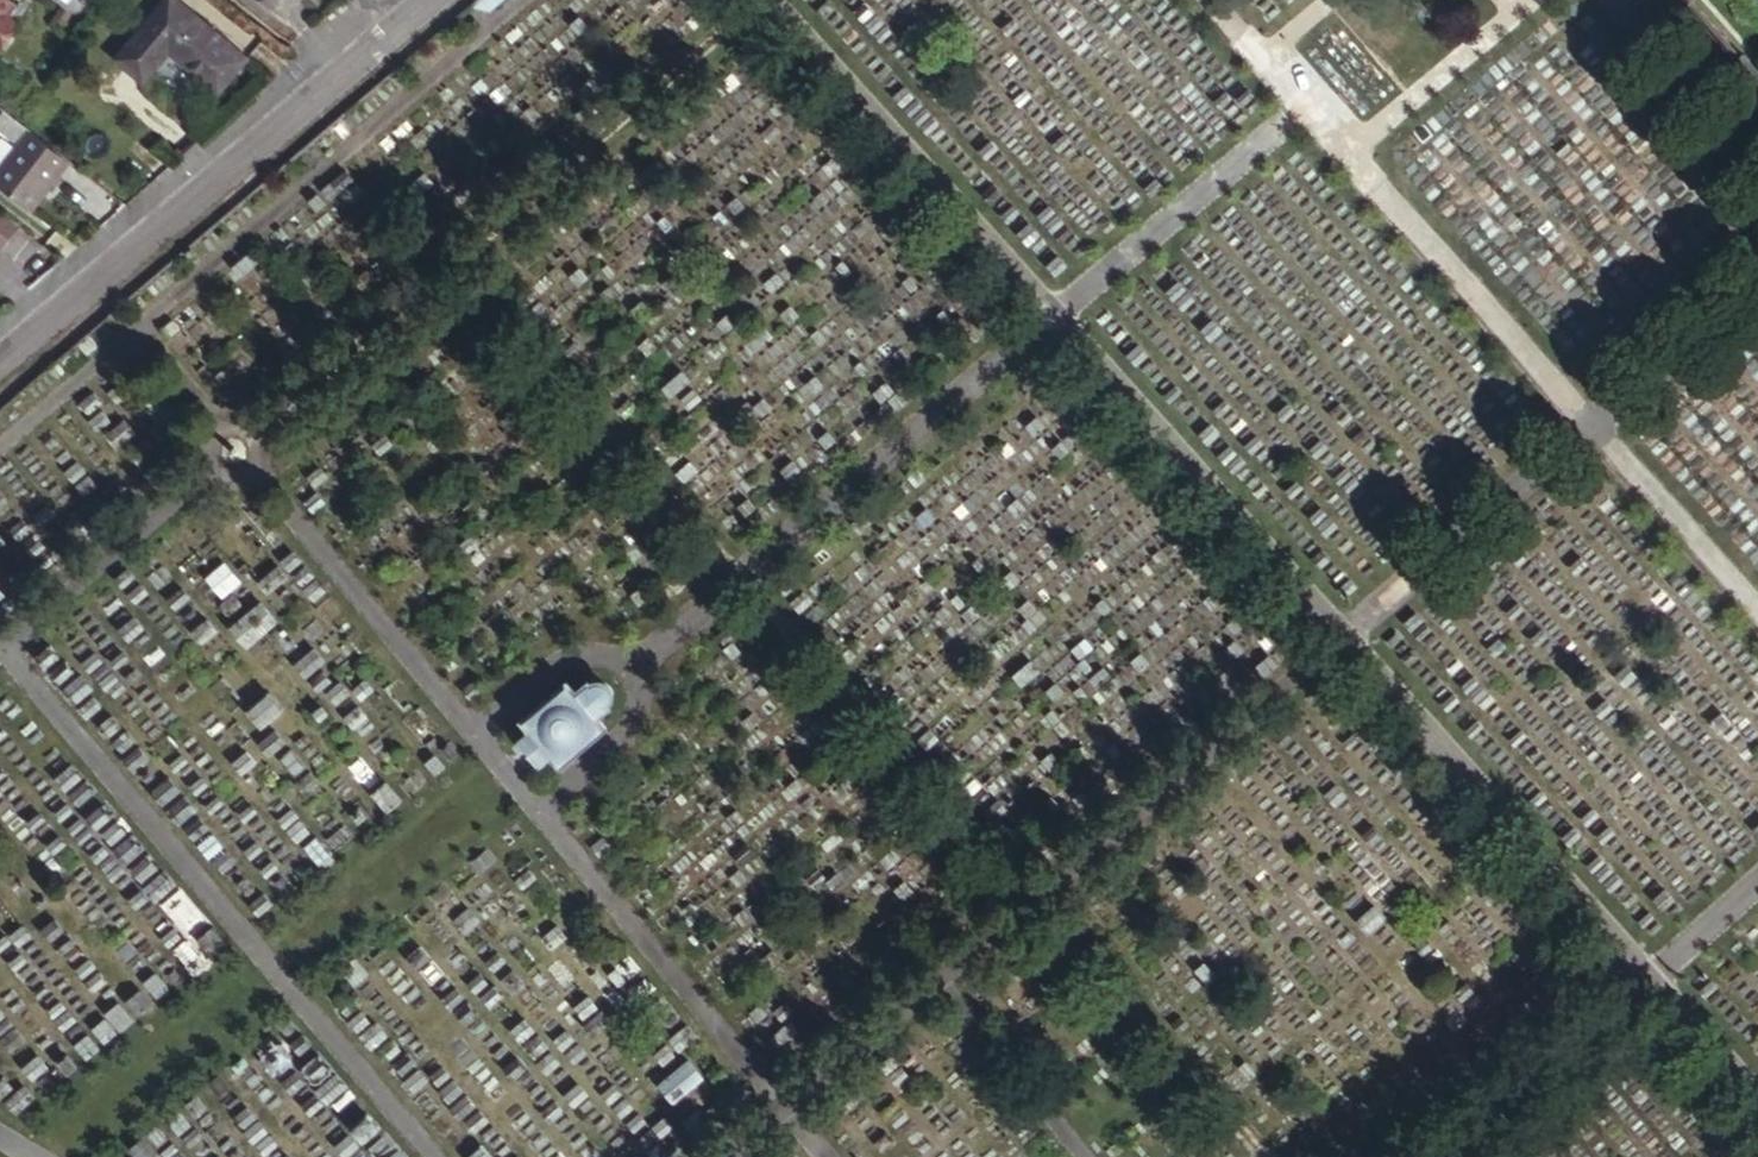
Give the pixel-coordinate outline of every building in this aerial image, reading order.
[(21,6),(14,0),(0,0),(0,32),(21,6)] [(109,60),(136,82),(162,52),(211,92),(239,59),(167,0),(160,0),(109,60)] [(22,209),(62,158),(22,127),(0,155),(0,192),(22,209)] [(0,217),(0,246),(14,228),(0,217)] [(578,687),(573,681),(527,721),(533,729),(508,750),(537,781),(560,761),(567,768),(614,727),(608,720),(618,711),(614,707),(615,705),(617,703),(619,699),(619,696),(619,693),(618,691),(616,688),(614,685),(611,683),(608,682),(606,682),(602,682),(597,683),(593,684),(588,679),(578,687)] [(691,1065),(659,1089),(674,1110),(707,1085),(691,1065)]
